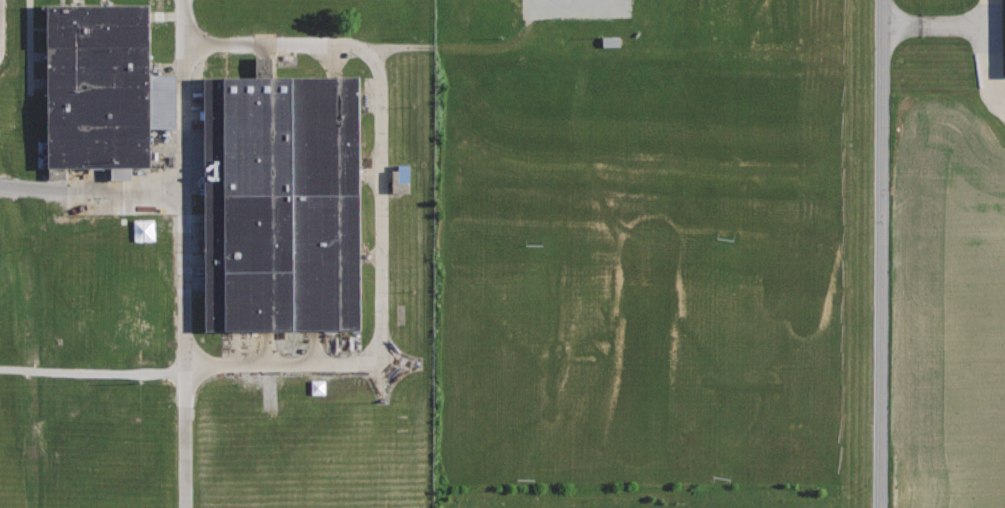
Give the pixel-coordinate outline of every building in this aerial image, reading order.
[(150,3),(39,5),(41,173),(151,171),(150,3)] [(252,77),(200,77),(202,330),(355,329),(353,75),(268,76),(268,59),(252,59),(252,77)] [(410,167),(388,167),(388,193),(406,192),(405,184),(410,184),(410,167)]
